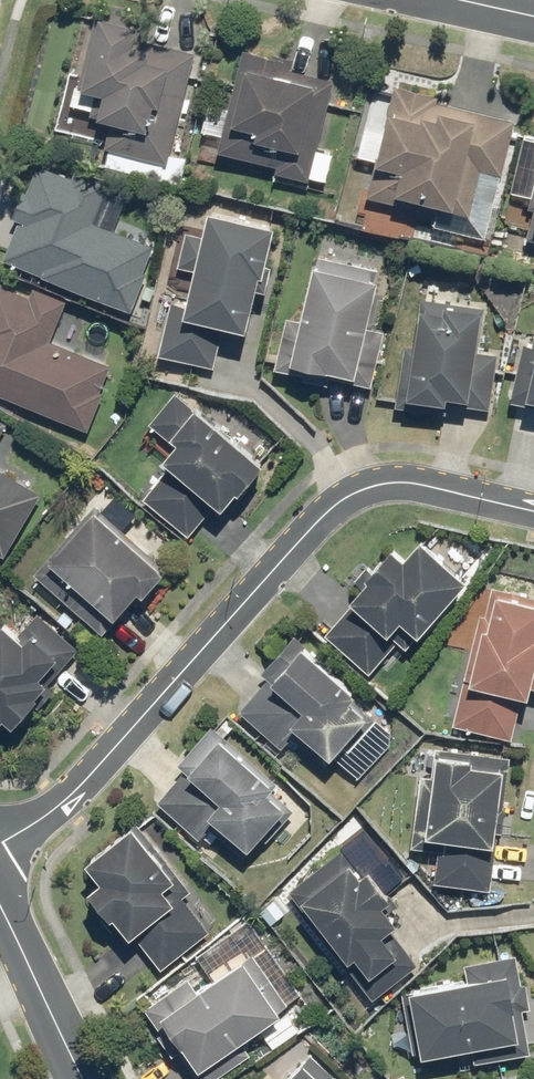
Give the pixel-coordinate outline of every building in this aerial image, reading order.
[(75,84),(104,91),(99,115),(109,117),(103,146),(180,164),(205,52),(134,36),(139,11),(94,1),(75,84)] [(316,157),(309,156),(327,94),(333,96),(337,81),(294,69),(297,58),(247,44),(217,147),(279,165),(277,171),(309,181),(316,157)] [(518,114),(393,79),(388,98),(379,96),(371,126),(362,123),(352,157),(366,161),(350,217),(397,230),(406,200),(434,208),(428,229),(482,244),(518,114)] [(31,190),(23,187),(13,216),(19,218),(5,259),(141,305),(162,244),(95,221),(110,176),(79,165),(76,174),(41,162),(31,190)] [(188,310),(207,315),(250,324),(261,272),(269,274),(280,225),(210,210),(205,232),(188,228),(180,266),(197,270),(190,303),(188,310)] [(290,311),(271,370),(330,389),(334,373),(369,385),(387,330),(367,323),(385,267),(320,247),(299,314),(290,311)] [(113,366),(51,339),(69,300),(37,286),(33,294),(0,279),(0,392),(91,432),(111,384),(106,382),(113,366)] [(403,335),(392,406),(432,412),(433,400),(451,403),(453,393),(471,395),(485,305),(421,295),(414,337),(403,335)] [(188,310),(190,303),(173,299),(161,352),(217,365),(225,330),(205,326),(207,315),(188,310)] [(524,337),(514,403),(533,405),(533,338),(524,337)] [(168,458),(220,499),(227,505),(241,487),(244,489),(267,460),(177,388),(152,419),(161,427),(150,440),(169,455),(168,458)] [(10,423),(0,418),(0,439),(10,423)] [(220,499),(168,458),(139,494),(191,536),(220,499)] [(7,552),(42,495),(0,469),(0,547),(7,552)] [(35,578),(107,635),(141,592),(147,597),(172,565),(94,503),(35,578)] [(325,626),(373,673),(383,663),(392,671),(410,651),(391,632),(405,618),(419,631),(471,578),(427,536),(407,556),(395,545),(350,592),(355,596),(325,626)] [(533,691),(533,688),(533,591),(495,582),(488,616),(481,614),(473,652),(469,651),(464,675),(490,681),(489,684),(525,692),(526,689),(533,691)] [(42,697),(38,694),(51,679),(45,675),(61,657),(70,665),(84,650),(40,610),(19,634),(5,622),(0,628),(0,724),(6,717),(16,726),(42,697)] [(294,736),(323,763),(370,712),(355,698),(359,693),(297,635),(258,676),(265,682),(241,707),(283,748),(294,736)] [(489,684),(490,681),(464,675),(453,720),(515,734),(524,697),(488,689),(489,684)] [(242,857),(289,804),(270,787),(277,778),(214,722),(180,762),(186,767),(156,801),(200,840),(210,828),(242,857)] [(504,838),(508,751),(437,748),(436,776),(418,775),(414,849),(434,850),(432,882),(494,885),(496,837),(504,838)] [(103,871),(83,888),(117,927),(123,923),(166,973),(213,932),(170,883),(181,874),(136,821),(92,858),(103,871)] [(366,872),(346,844),(290,886),(372,996),(391,983),(379,968),(401,951),(385,930),(400,919),(386,900),(391,896),(371,869),(366,872)] [(199,953),(212,975),(193,986),(189,978),(172,988),(169,983),(155,992),(206,1078),(216,1078),(224,1074),(213,1055),(304,995),(268,934),(241,949),(232,933),(199,953)] [(520,978),(517,954),(463,961),(465,978),(401,987),(409,1053),(520,1038),(512,979),(520,978)] [(309,1049),(283,1078),(344,1078),(309,1049)]
